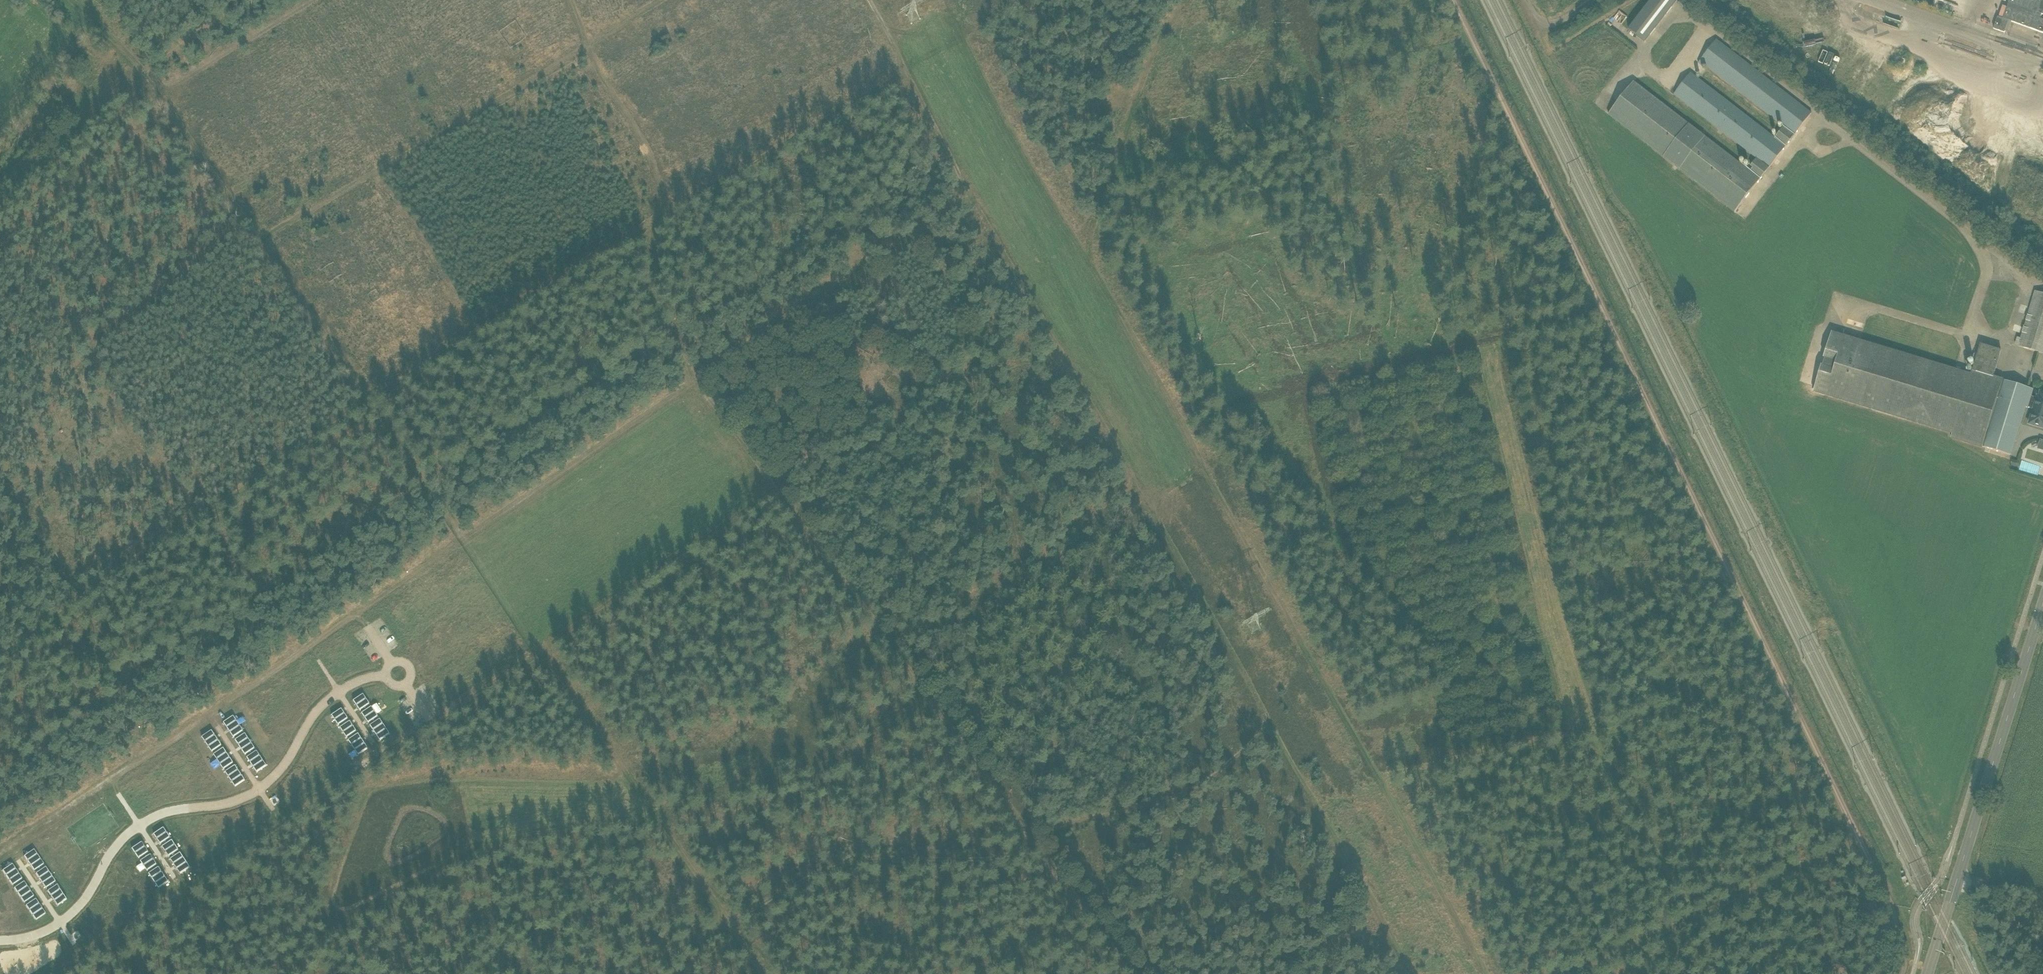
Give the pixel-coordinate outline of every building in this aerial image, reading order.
[(1677,0),(1652,0),(1629,30),(1645,42),(1677,0)] [(2037,0),(2010,0),(2003,18),(1998,16),(1994,28),(2005,32),(2009,21),(2042,33),(2042,20),(2040,19),(2042,14),(2042,15),(2042,2),(2037,0)] [(1751,171),(1634,81),(1608,115),(1735,212),(1811,113),(1716,40),(1698,63),(1703,67),(1705,64),(1788,128),(1779,141),(1690,73),(1674,94),(1757,157),(1750,166),(1753,168),(1751,171)] [(2035,291),(2019,346),(2042,353),(2042,294),(2035,291)] [(1972,371),(1971,374),(1832,332),(1813,392),(1953,434),(1952,437),(2011,455),(2026,407),(2028,407),(2034,409),(2029,424),(2042,428),(2042,393),(2040,392),(2039,396),(2038,396),(2036,400),(2031,398),(2033,389),(1993,377),(2001,350),(1992,347),(1981,344),(1972,371)]
